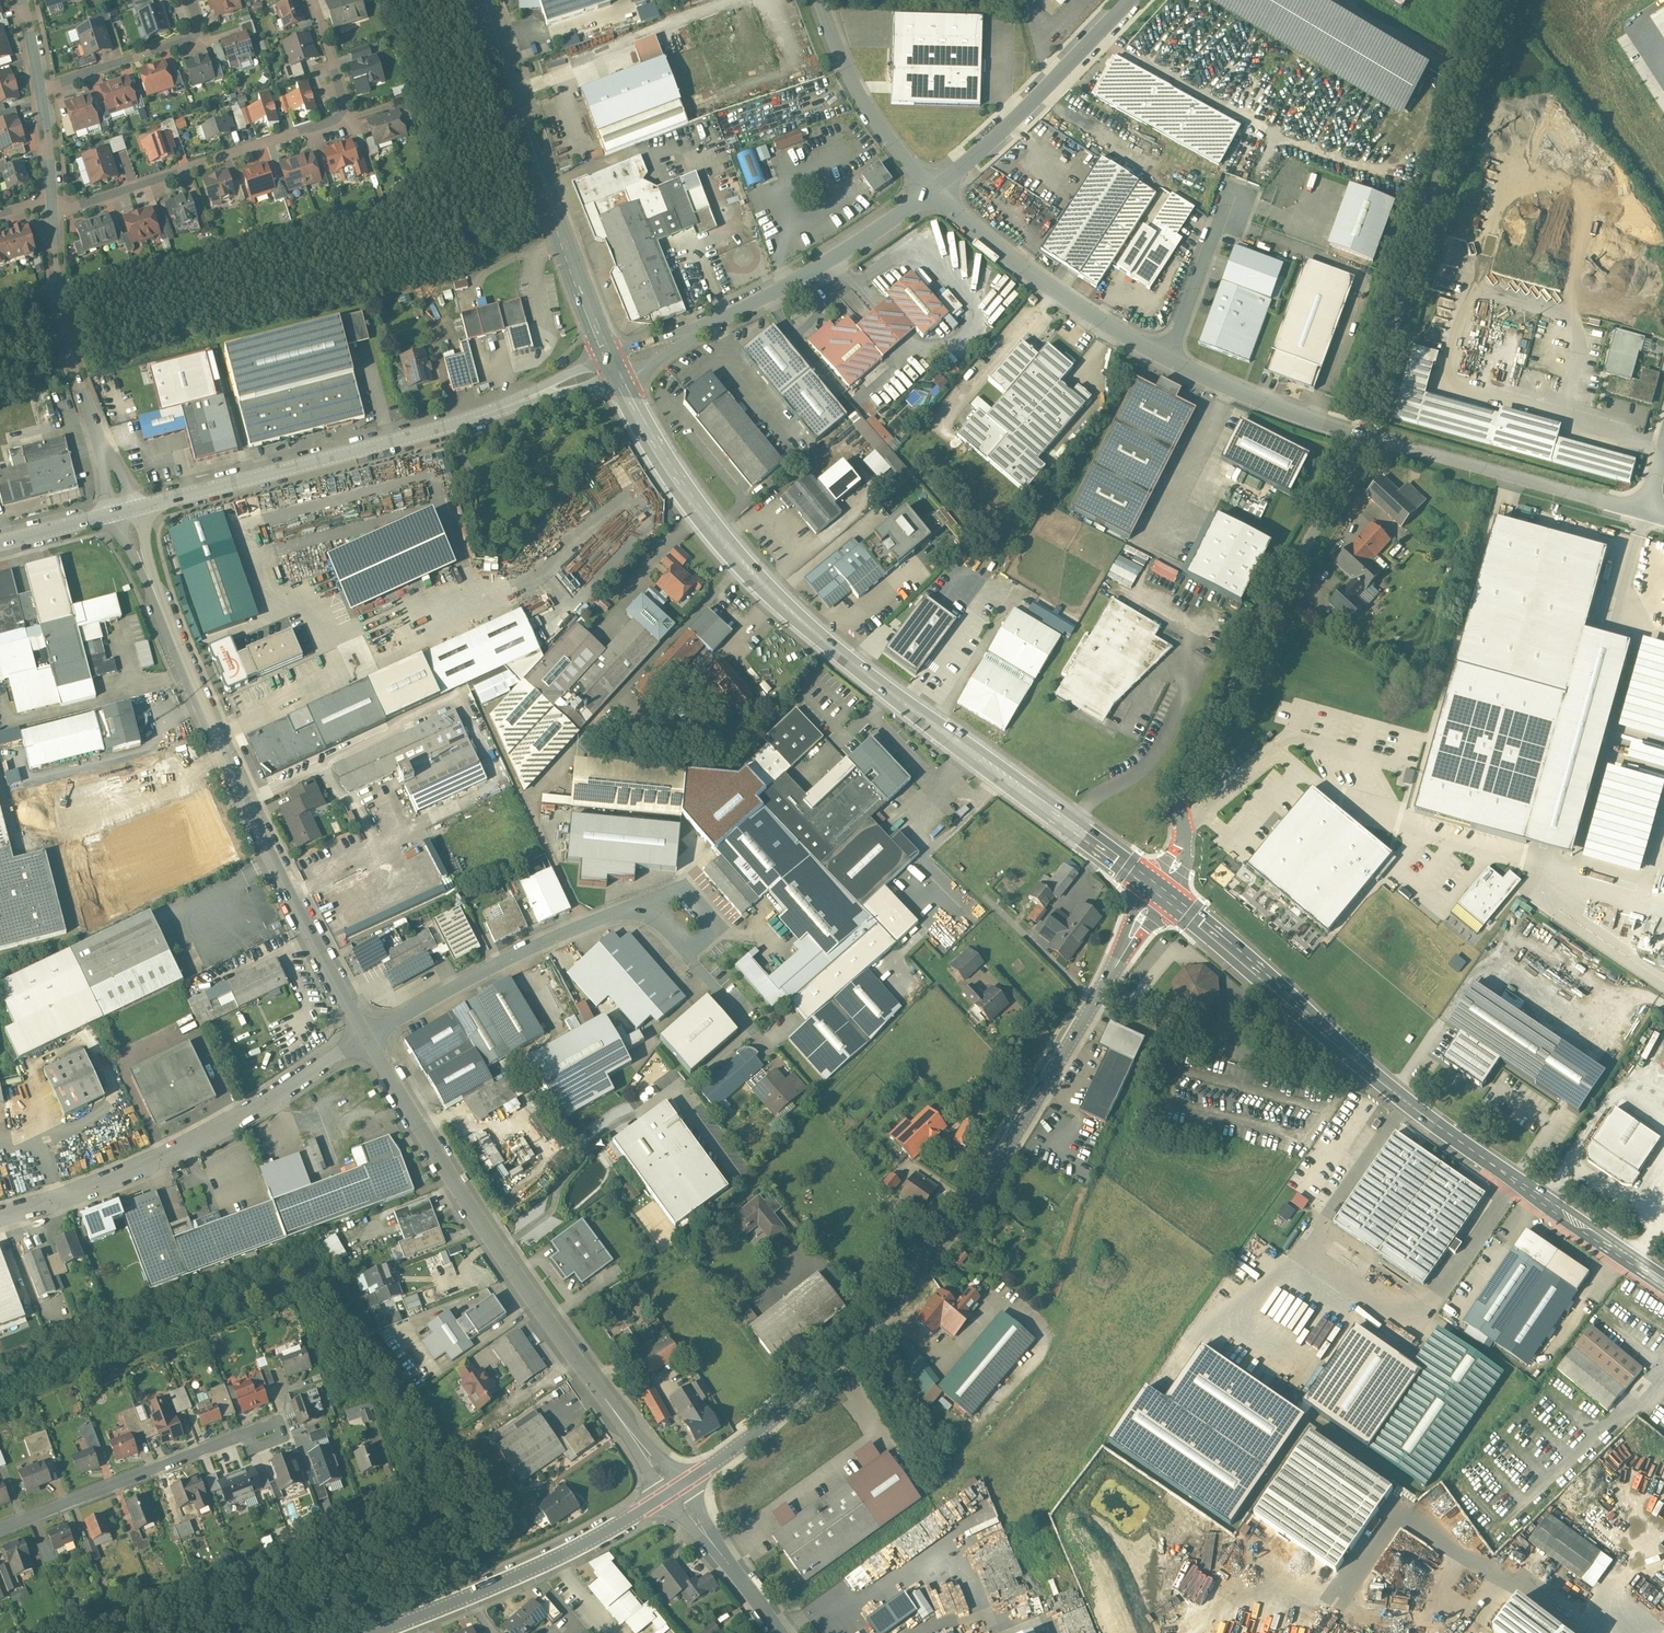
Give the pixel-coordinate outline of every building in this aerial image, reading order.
[(132,3),(136,14),(140,13),(139,13),(155,8),(152,0),(140,0),(132,3)] [(208,2),(211,10),(214,9),(216,16),(224,13),(226,14),(231,12),(232,10),(240,8),(237,0),(214,0),(208,2)] [(276,6),(276,7),(278,6),(280,12),(278,14),(280,18),(282,18),(282,19),(285,18),(288,27),(304,22),(303,22),(295,0),(297,0),(295,0),(284,4),(276,6)] [(337,0),(326,4),(334,27),(365,17),(360,1),(360,0),(337,0)] [(538,0),(518,0),(518,9),(541,8),(538,0)] [(541,8),(546,25),(614,0),(538,0),(541,8)] [(1314,0),(1210,0),(1403,115),(1430,69),(1314,0)] [(62,4),(52,8),(53,13),(64,9),(62,4)] [(155,8),(139,13),(140,13),(145,29),(147,28),(149,36),(168,30),(161,6),(155,8)] [(893,14),(891,104),(979,107),(981,17),(893,14)] [(102,21),(77,29),(77,30),(78,30),(83,43),(105,36),(100,22),(102,22),(102,21)] [(251,21),(238,25),(241,36),(245,34),(245,35),(254,32),(255,34),(256,34),(251,21)] [(745,25),(735,27),(739,44),(752,41),(750,32),(747,33),(745,25)] [(689,33),(671,38),(676,53),(694,47),(689,33)] [(241,36),(223,42),(229,59),(227,60),(230,68),(239,65),(237,60),(249,56),(252,55),(245,35),(245,34),(241,36)] [(307,35),(284,43),(287,51),(290,53),(294,64),(292,65),(292,66),(300,63),(303,62),(304,60),(309,58),(311,59),(315,58),(316,55),(315,52),(313,51),(307,35)] [(105,36),(83,43),(87,57),(86,57),(86,58),(94,55),(111,50),(111,49),(109,50),(105,36)] [(637,70),(663,60),(653,36),(629,46),(637,70)] [(0,44),(0,59),(11,56),(11,55),(10,56),(5,42),(0,44)] [(368,47),(350,53),(353,61),(371,55),(368,47)] [(86,57),(75,61),(78,68),(96,62),(94,55),(86,58),(86,57)] [(371,55),(353,61),(354,64),(350,65),(354,80),(353,80),(356,89),(358,88),(360,93),(368,90),(366,82),(382,76),(375,57),(372,58),(371,55)] [(249,56),(237,60),(239,65),(241,70),(252,66),(251,62),(249,56)] [(201,58),(194,61),(195,62),(186,65),(191,82),(201,79),(202,82),(213,79),(213,78),(208,62),(206,58),(201,59),(201,58)] [(1240,127),(1114,58),(1093,96),(1219,166),(1240,127)] [(217,59),(208,62),(213,78),(213,79),(214,81),(223,77),(217,59)] [(637,70),(581,92),(597,133),(678,101),(663,60),(637,70)] [(300,63),(292,66),(292,65),(284,67),(288,81),(304,76),(300,63)] [(154,68),(152,67),(149,67),(148,69),(140,72),(147,94),(159,90),(160,87),(170,84),(171,86),(168,75),(164,64),(163,64),(163,65),(155,68),(154,68)] [(15,84),(13,78),(11,78),(9,71),(0,73),(0,89),(15,84)] [(179,72),(168,75),(171,86),(173,94),(185,90),(179,72)] [(128,78),(117,81),(117,80),(114,81),(123,110),(130,107),(131,105),(135,103),(136,103),(133,93),(128,78)] [(123,110),(114,81),(110,82),(111,84),(100,87),(105,102),(108,112),(109,112),(113,111),(116,112),(123,110)] [(307,83),(296,86),(298,93),(287,96),(293,112),(304,108),(306,115),(317,111),(307,83)] [(0,89),(0,104),(18,99),(15,91),(17,90),(15,84),(0,89)] [(145,107),(139,91),(133,93),(136,103),(135,103),(137,108),(139,109),(145,107)] [(269,94),(258,98),(260,104),(250,108),(255,123),(266,120),(268,126),(279,123),(269,94)] [(89,97),(78,101),(86,127),(97,123),(98,125),(99,125),(95,114),(89,95),(88,96),(89,97)] [(287,96),(278,99),(284,115),(293,112),(287,96)] [(78,101),(66,105),(66,103),(65,103),(75,132),(75,130),(86,127),(78,101)] [(678,101),(597,133),(605,155),(686,123),(678,101)] [(109,112),(108,112),(105,102),(99,104),(101,112),(104,121),(109,119),(111,116),(109,112)] [(250,108),(240,111),(241,114),(245,126),(255,123),(250,108)] [(104,121),(101,112),(95,114),(99,125),(100,128),(106,126),(104,121)] [(399,113),(383,118),(390,139),(405,134),(405,135),(406,135),(399,113)] [(241,114),(234,116),(239,131),(246,128),(245,126),(241,114)] [(0,121),(0,136),(21,129),(19,122),(17,123),(15,116),(0,121)] [(179,129),(188,127),(186,117),(177,119),(179,129)] [(231,117),(202,126),(207,141),(230,134),(228,129),(234,127),(231,117)] [(383,118),(369,123),(369,121),(368,122),(373,137),(375,145),(376,144),(376,143),(390,139),(383,118)] [(173,119),(160,123),(162,129),(160,133),(161,136),(166,134),(168,141),(179,138),(173,119)] [(0,136),(0,151),(24,143),(22,137),(24,136),(21,129),(0,136)] [(803,129),(775,139),(780,151),(807,141),(803,129)] [(161,136),(155,137),(152,135),(148,136),(146,140),(148,146),(146,147),(151,162),(161,158),(162,161),(173,157),(168,141),(166,134),(161,136)] [(373,137),(365,139),(371,155),(379,153),(376,144),(375,145),(373,137)] [(350,142),(325,151),(332,173),(352,166),(357,164),(354,156),(350,142)] [(23,146),(7,151),(9,158),(26,152),(23,146)] [(108,149),(82,157),(83,158),(84,157),(89,170),(111,163),(107,150),(108,149)] [(753,150),(736,156),(747,188),(764,182),(753,150)] [(361,154),(354,156),(357,164),(352,166),(355,176),(367,173),(361,154)] [(1282,154),(1266,200),(1295,210),(1311,164),(1282,154)] [(312,155),(296,160),(304,185),(319,180),(320,180),(316,167),(312,155)] [(639,155),(571,183),(595,238),(600,241),(606,238),(618,269),(612,271),(609,275),(622,307),(647,316),(679,303),(655,241),(692,227),(695,234),(713,227),(697,188),(701,186),(695,172),(654,188),(640,180),(646,173),(639,155)] [(1137,184),(1099,159),(1039,251),(1078,276),(1137,184)] [(296,160),(280,165),(284,178),(288,190),(289,190),(304,185),(296,160)] [(6,167),(2,168),(4,175),(3,177),(5,180),(6,181),(6,183),(10,182),(12,189),(28,183),(21,162),(6,167)] [(111,163),(89,170),(93,183),(91,184),(91,185),(117,176),(117,175),(115,176),(111,163)] [(878,163),(858,179),(873,199),(893,183),(878,163)] [(266,165),(243,173),(251,197),(274,189),(266,165)] [(328,184),(322,165),(316,167),(320,180),(319,180),(321,186),(328,184)] [(220,174),(212,177),(212,176),(203,179),(210,201),(211,201),(212,206),(221,203),(221,202),(229,199),(229,198),(234,196),(235,196),(230,183),(227,171),(219,174),(220,174)] [(284,178),(278,180),(284,198),(291,196),(289,190),(288,190),(284,178)] [(238,180),(230,183),(235,196),(234,196),(236,202),(245,199),(238,180)] [(1156,195),(1137,184),(1078,276),(1096,288),(1156,195)] [(1394,204),(1350,189),(1329,245),(1372,262),(1394,204)] [(189,195),(169,202),(178,227),(197,221),(195,214),(189,195)] [(1169,195),(1147,231),(1175,249),(1181,239),(1175,236),(1192,210),(1169,195)] [(151,209),(144,211),(144,210),(137,213),(146,240),(152,237),(153,236),(159,234),(156,224),(151,209)] [(210,232),(204,212),(195,214),(197,221),(201,235),(210,232)] [(137,213),(130,215),(130,216),(124,218),(128,233),(132,243),(138,241),(139,242),(146,240),(137,213)] [(109,215),(92,221),(100,244),(116,239),(116,238),(114,230),(109,215)] [(92,221),(76,226),(80,241),(83,249),(84,249),(100,244),(92,221)] [(162,222),(156,224),(159,234),(160,239),(163,241),(168,239),(162,222)] [(1147,231),(1141,227),(1115,269),(1148,290),(1175,249),(1147,231)] [(28,229),(21,231),(20,228),(14,230),(15,233),(7,235),(15,260),(4,263),(5,265),(34,257),(33,255),(35,254),(28,229)] [(122,235),(120,228),(114,230),(116,238),(116,239),(118,246),(125,244),(122,235)] [(132,243),(128,233),(122,235),(125,244),(128,252),(133,251),(134,248),(132,243)] [(0,237),(0,267),(5,265),(4,263),(15,260),(7,235),(0,237)] [(80,241),(73,243),(78,257),(86,254),(84,249),(83,249),(80,241)] [(1285,266),(1235,248),(1222,283),(1272,301),(1285,266)] [(1355,278),(1305,260),(1264,371),(1314,390),(1355,278)] [(1592,263),(1583,292),(1660,314),(1663,299),(1663,283),(1592,263)] [(34,273),(28,275),(30,282),(32,287),(38,285),(34,273)] [(947,315),(910,273),(885,296),(922,338),(947,315)] [(1272,301),(1222,283),(1200,345),(1249,363),(1272,301)] [(1038,301),(1031,296),(1028,300),(1034,305),(1038,301)] [(488,298),(479,301),(481,307),(490,305),(488,298)] [(519,301),(461,315),(467,340),(500,332),(525,325),(519,301)] [(872,313),(855,328),(867,342),(884,327),(872,313)] [(819,355),(853,325),(845,317),(833,328),(828,322),(807,341),(819,355)] [(338,319),(224,349),(238,403),(352,373),(338,319)] [(532,350),(525,325),(500,332),(506,356),(532,350)] [(855,328),(853,325),(819,355),(849,388),(882,358),(867,342),(855,328)] [(1612,375),(1631,380),(1639,352),(1641,353),(1645,339),(1616,332),(1604,374),(1612,376),(1612,375)] [(780,334),(750,360),(813,437),(843,412),(780,334)] [(461,355),(443,360),(451,392),(478,385),(466,341),(458,344),(461,355)] [(1035,356),(1020,342),(988,380),(1005,395),(991,409),(976,396),(971,404),(977,410),(956,434),(1023,492),(1044,468),(1035,461),(1084,405),(1069,393),(1058,384),(1073,368),(1046,345),(1035,356)] [(1416,423),(1426,395),(1439,351),(1413,345),(1393,418),(1416,423)] [(423,353),(400,359),(406,385),(430,380),(423,353)] [(1631,380),(1612,375),(1612,376),(1608,392),(1650,403),(1657,375),(1643,371),(1640,383),(1631,380)] [(352,373),(238,403),(250,447),(364,417),(352,373)] [(696,418),(725,393),(709,373),(684,392),(683,404),(696,418)] [(1194,411),(1134,380),(1068,509),(1128,539),(1194,411)] [(1077,385),(1069,393),(1084,405),(1090,397),(1077,385)] [(781,461),(725,393),(696,418),(752,487),(781,461)] [(223,395),(180,407),(186,430),(194,462),(237,450),(223,395)] [(1499,415),(1426,395),(1416,423),(1491,444),(1499,415)] [(186,430),(180,407),(136,419),(144,441),(186,430)] [(1559,433),(1499,415),(1491,444),(1552,461),(1557,441),(1559,433)] [(1310,456),(1241,421),(1221,460),(1290,494),(1310,456)] [(891,439),(878,424),(872,431),(885,445),(891,439)] [(64,437),(22,448),(26,465),(69,454),(64,437)] [(1622,458),(1557,441),(1552,461),(1618,480),(1622,458)] [(0,472),(0,496),(3,506),(77,487),(69,454),(26,465),(0,472)] [(816,484),(834,506),(860,484),(841,463),(816,484)] [(816,484),(808,475),(779,498),(787,509),(792,505),(815,534),(841,514),(834,506),(816,484)] [(1417,509),(1382,476),(1365,494),(1401,527),(1417,509)] [(897,566),(929,539),(919,527),(905,509),(872,536),(897,566)] [(222,514),(167,530),(203,634),(256,617),(222,514)] [(327,562),(350,613),(455,565),(432,514),(327,562)] [(919,527),(929,539),(945,526),(935,514),(919,527)] [(1273,545),(1218,517),(1187,576),(1243,603),(1273,545)] [(1588,634),(1611,550),(1501,519),(1420,813),(1571,855),(1629,645),(1588,634)] [(1389,540),(1371,524),(1352,544),(1370,560),(1389,540)] [(859,547),(883,577),(897,566),(872,536),(859,547)] [(859,547),(852,539),(805,577),(829,606),(850,589),(857,598),(883,577),(859,547)] [(1370,560),(1352,544),(1335,562),(1353,578),(1365,589),(1370,584),(1382,571),(1370,560)] [(671,556),(668,553),(660,562),(669,571),(656,584),(673,600),(682,591),(685,595),(693,587),(697,591),(705,583),(695,573),(690,578),(680,568),(689,559),(678,548),(671,556)] [(1116,564),(1139,576),(1144,567),(1121,555),(1116,564)] [(63,571),(54,573),(51,560),(25,567),(31,593),(32,593),(41,627),(75,618),(73,607),(63,571)] [(1158,561),(1154,572),(1179,581),(1183,569),(1158,561)] [(41,627),(32,593),(31,593),(25,567),(10,570),(17,596),(0,600),(0,637),(41,627)] [(0,573),(0,600),(17,596),(10,570),(0,573)] [(1365,589),(1353,578),(1330,602),(1349,620),(1363,605),(1356,598),(1365,589)] [(1370,584),(1365,589),(1373,597),(1378,592),(1370,584)] [(1041,594),(1037,602),(1064,617),(1078,591),(1070,586),(1060,605),(1041,594)] [(115,596),(73,607),(75,618),(78,629),(121,618),(115,596)] [(955,621),(925,598),(884,652),(915,675),(955,621)] [(1154,626),(1110,601),(1089,637),(1084,635),(1060,674),(1065,677),(1054,695),(1098,720),(1109,702),(1112,703),(1119,697),(1114,694),(1154,626)] [(649,602),(603,651),(558,701),(583,723),(674,626),(649,602)] [(539,650),(520,609),(421,656),(440,696),(505,666),(539,650)] [(706,609),(687,630),(702,644),(712,652),(731,632),(706,609)] [(1059,636),(1012,609),(956,702),(1004,731),(1059,636)] [(41,627),(0,637),(0,667),(3,680),(9,679),(9,678),(42,669),(38,651),(46,649),(57,690),(92,681),(86,659),(81,642),(78,629),(75,618),(41,627)] [(543,658),(521,682),(552,709),(558,701),(603,651),(574,624),(543,658)] [(1159,630),(1154,626),(1114,694),(1119,697),(1170,651),(1153,640),(1159,630)] [(675,642),(688,654),(690,657),(702,644),(687,630),(675,642)] [(231,637),(207,646),(212,661),(216,659),(227,689),(248,681),(308,656),(297,631),(239,657),(231,637)] [(100,636),(87,639),(88,640),(81,642),(86,659),(105,654),(100,636)] [(147,640),(135,644),(141,669),(154,666),(147,640)] [(688,654),(675,642),(633,687),(646,699),(688,654)] [(1644,642),(1620,730),(1663,742),(1663,648),(1644,642)] [(42,669),(9,678),(9,679),(18,714),(60,703),(57,690),(46,649),(38,651),(42,669)] [(539,650),(505,666),(519,684),(521,682),(543,658),(539,650)] [(421,656),(366,682),(385,722),(440,696),(421,656)] [(752,697),(721,659),(681,692),(698,714),(725,694),(737,709),(752,697)] [(92,681),(57,690),(60,703),(61,706),(96,697),(92,681)] [(385,722),(366,682),(245,735),(264,777),(385,722)] [(519,684),(489,716),(523,790),(583,723),(558,701),(552,709),(521,682),(519,684)] [(130,705),(102,712),(112,748),(113,752),(140,745),(130,705)] [(766,743),(791,767),(822,738),(794,708),(762,738),(766,743)] [(453,709),(334,764),(347,792),(396,770),(415,812),(485,780),(453,709)] [(102,712),(21,733),(30,769),(112,748),(102,712)] [(671,734),(638,724),(634,737),(667,747),(671,734)] [(832,852),(869,818),(909,781),(888,758),(894,753),(876,733),(806,798),(802,802),(811,811),(801,819),(832,852)] [(745,769),(766,790),(785,774),(791,767),(766,743),(742,766),(745,769)] [(685,769),(574,760),(570,806),(681,816),(681,812),(684,772),(685,769)] [(681,812),(714,849),(757,811),(751,804),(756,799),(766,790),(745,769),(737,777),(684,772),(681,812)] [(1639,880),(1663,793),(1663,786),(1610,771),(1583,864),(1639,880)] [(9,776),(12,789),(26,786),(23,773),(9,776)] [(756,799),(807,854),(818,865),(832,852),(801,819),(811,811),(802,802),(806,798),(785,774),(766,790),(756,799)] [(322,805),(312,781),(303,785),(308,797),(293,803),(281,808),(297,845),(316,837),(306,811),(322,805)] [(308,797),(303,785),(289,791),(293,803),(308,797)] [(1335,807),(1313,788),(1284,823),(1280,820),(1273,828),(1273,830),(1276,832),(1247,867),(1328,934),(1393,855),(1340,811),(1335,807),(1335,811),(1335,807)] [(807,854),(756,799),(751,804),(757,811),(802,859),(807,854)] [(66,933),(45,852),(13,860),(0,808),(0,950),(66,933)] [(349,809),(342,813),(350,828),(357,825),(349,809)] [(681,820),(570,811),(566,858),(580,859),(636,864),(677,867),(681,820)] [(802,859),(757,811),(714,849),(720,855),(758,897),(764,893),(802,859)] [(832,852),(818,865),(859,908),(883,887),(918,855),(896,830),(887,838),(869,818),(832,852)] [(783,914),(776,921),(797,944),(806,936),(824,957),(868,918),(859,908),(818,865),(807,854),(802,859),(764,893),(783,914)] [(758,897),(720,855),(701,871),(740,913),(758,897)] [(580,859),(578,886),(607,889),(609,875),(635,878),(636,864),(580,859)] [(1067,859),(1063,864),(1076,873),(1080,868),(1067,859)] [(516,873),(519,878),(521,882),(544,872),(540,862),(516,873)] [(1043,889),(1053,897),(1056,899),(1076,873),(1063,864),(1043,889)] [(1485,925),(1522,882),(1509,872),(1502,880),(1489,868),(1459,903),(1485,925)] [(544,872),(521,882),(527,896),(539,922),(569,909),(550,869),(544,872)] [(507,883),(514,898),(515,902),(527,896),(521,882),(519,878),(507,883)] [(1043,889),(1036,884),(1027,896),(1038,904),(1028,917),(1034,922),(1053,897),(1043,889)] [(915,923),(883,887),(859,908),(868,918),(875,925),(791,1000),(807,1019),(865,968),(915,923)] [(494,920),(485,923),(494,943),(527,927),(515,902),(514,898),(498,905),(504,915),(494,920)] [(1069,919),(1055,909),(1043,925),(1056,934),(1075,948),(1098,917),(1080,904),(1069,919)] [(488,909),(494,920),(504,915),(498,905),(488,909)] [(436,947),(431,950),(450,952),(454,960),(478,948),(459,908),(434,919),(447,946),(436,947)] [(149,912),(69,951),(89,991),(169,952),(149,912)] [(178,918),(167,923),(173,937),(184,932),(178,918)] [(788,1002),(791,1000),(875,925),(868,918),(824,957),(806,936),(797,944),(792,948),(797,953),(768,979),(784,998),(788,1002)] [(427,930),(377,957),(386,974),(431,950),(436,947),(427,930)] [(610,933),(578,962),(636,1027),(669,998),(648,975),(610,933)] [(1075,948),(1056,934),(1048,946),(1068,961),(1075,948)] [(186,936),(173,942),(177,949),(190,943),(186,936)] [(982,962),(968,947),(949,965),(962,980),(982,962)] [(784,998),(768,979),(751,959),(758,953),(755,949),(735,966),(771,1008),(784,998)] [(0,985),(0,997),(14,1026),(5,1031),(18,1060),(103,1019),(89,991),(69,951),(0,985)] [(89,991),(103,1019),(184,979),(169,952),(89,991)] [(275,959),(225,982),(232,998),(237,1008),(287,984),(275,959)] [(657,967),(648,975),(669,998),(676,1006),(685,998),(657,967)] [(1184,968),(1172,982),(1173,1002),(1177,1002),(1178,1010),(1188,1013),(1190,1023),(1198,1029),(1212,1029),(1219,1022),(1215,976),(1204,967),(1184,968)] [(865,968),(826,1002),(864,1043),(899,1006),(865,968)] [(543,1034),(509,977),(403,1039),(443,1107),(492,1078),(486,1068),(543,1034)] [(981,996),(970,984),(961,992),(987,1020),(1006,1002),(991,986),(981,996)] [(1608,1074),(1475,984),(1448,1024),(1460,1033),(1459,1035),(1460,1035),(1442,1061),(1483,1089),(1501,1062),(1580,1115),(1608,1074)] [(706,996),(658,1037),(689,1073),(737,1030),(706,996)] [(213,1020),(237,1008),(232,998),(208,1011),(213,1020)] [(587,1021),(596,1017),(588,1001),(579,1005),(587,1021)] [(864,1043),(826,1002),(807,1019),(788,1037),(824,1079),(864,1043)] [(610,1031),(604,1019),(529,1059),(563,1122),(616,1093),(607,1078),(631,1065),(623,1052),(644,1041),(638,1030),(626,1037),(620,1026),(610,1031)] [(1098,1044),(1134,1062),(1145,1038),(1108,1021),(1098,1044)] [(192,1046),(130,1075),(153,1122),(192,1104),(194,1108),(217,1097),(192,1046)] [(737,1055),(712,1077),(728,1094),(761,1065),(754,1056),(754,1048),(737,1049),(737,1055)] [(1134,1062),(1107,1049),(1079,1110),(1106,1122),(1134,1062)] [(105,1098),(84,1051),(42,1071),(63,1117),(105,1098)] [(784,1082),(774,1072),(753,1091),(773,1113),(795,1094),(784,1082)] [(792,1074),(784,1082),(795,1094),(803,1087),(792,1074)] [(511,1075),(465,1101),(475,1120),(522,1094),(511,1075)] [(728,1094),(712,1077),(698,1089),(720,1113),(728,1105),(723,1099),(728,1094)] [(675,1116),(665,1102),(612,1141),(674,1226),(727,1187),(679,1121),(683,1119),(679,1113),(675,1116)] [(945,1127),(926,1107),(892,1139),(911,1159),(945,1127)] [(1620,1110),(1590,1151),(1593,1163),(1627,1186),(1638,1185),(1645,1175),(1645,1170),(1663,1141),(1620,1110)] [(537,1111),(528,1117),(544,1140),(553,1134),(537,1111)] [(975,1126),(955,1115),(944,1136),(964,1147),(975,1126)] [(305,1136),(317,1173),(329,1169),(316,1132),(305,1136)] [(1440,1164),(1395,1132),(1333,1222),(1378,1253),(1440,1164)] [(502,1161),(484,1133),(465,1144),(483,1172),(502,1161)] [(157,1190),(120,1203),(125,1216),(152,1289),(415,1189),(394,1135),(361,1147),(368,1165),(175,1238),(157,1190)] [(559,1163),(568,1156),(564,1150),(555,1157),(559,1163)] [(1485,1194),(1440,1164),(1378,1253),(1423,1285),(1485,1194)] [(896,1191),(905,1180),(893,1172),(885,1183),(896,1191)] [(935,1186),(914,1172),(898,1195),(919,1209),(935,1186)] [(623,1188),(630,1201),(642,1195),(634,1181),(623,1188)] [(1302,1193),(1295,1202),(1306,1210),(1313,1201),(1302,1193)] [(431,1197),(396,1210),(407,1239),(401,1241),(406,1255),(447,1241),(431,1197)] [(759,1198),(732,1218),(743,1232),(755,1222),(769,1239),(784,1229),(759,1198)] [(125,1216),(120,1203),(82,1218),(92,1244),(117,1235),(112,1221),(125,1216)] [(1280,1213),(1290,1220),(1298,1210),(1289,1203),(1280,1213)] [(612,1260),(581,1218),(549,1241),(557,1253),(550,1258),(565,1279),(573,1273),(580,1283),(612,1260)] [(1525,1229),(1512,1248),(1576,1292),(1589,1272),(1525,1229)] [(53,1240),(58,1253),(63,1264),(83,1257),(74,1233),(53,1240)] [(460,1242),(446,1248),(450,1255),(463,1250),(460,1242)] [(1576,1292),(1512,1248),(1463,1322),(1526,1364),(1576,1292)] [(40,1250),(22,1257),(38,1298),(56,1291),(51,1278),(43,1258),(40,1250)] [(58,1253),(43,1258),(51,1278),(65,1272),(63,1264),(58,1253)] [(24,1320),(0,1255),(0,1329),(24,1320)] [(396,1261),(384,1265),(387,1274),(399,1270),(396,1261)] [(384,1265),(361,1273),(369,1294),(376,1291),(380,1302),(400,1295),(396,1283),(391,1285),(387,1274),(384,1265)] [(845,1307),(817,1272),(749,1327),(775,1362),(845,1307)] [(940,1290),(916,1319),(932,1333),(938,1326),(956,1304),(940,1290)] [(956,1304),(938,1326),(951,1337),(951,1338),(969,1316),(970,1316),(970,1315),(978,1305),(975,1303),(978,1300),(979,1299),(975,1296),(968,1290),(962,1297),(961,1297),(961,1298),(956,1304)] [(376,1291),(369,1294),(364,1296),(369,1307),(380,1302),(376,1291)] [(416,1293),(402,1298),(407,1311),(421,1305),(416,1293)] [(491,1296),(455,1321),(469,1340),(504,1315),(491,1296)] [(431,1333),(420,1341),(433,1359),(444,1352),(450,1361),(472,1346),(469,1340),(455,1321),(447,1309),(425,1324),(431,1333)] [(1034,1341),(1001,1312),(937,1388),(970,1417),(1034,1341)] [(1595,1325),(1561,1369),(1613,1412),(1650,1368),(1595,1325)] [(1371,1448),(1450,1334),(1438,1326),(1411,1365),(1357,1328),(1299,1412),(1306,1416),(1312,1407),(1371,1448)] [(518,1329),(493,1347),(518,1384),(544,1367),(518,1329)] [(1504,1372),(1450,1334),(1371,1448),(1424,1486),(1504,1372)] [(645,1342),(633,1350),(647,1374),(679,1355),(669,1337),(649,1348),(645,1342)] [(300,1338),(284,1344),(288,1355),(280,1358),(279,1355),(278,1356),(286,1377),(311,1368),(300,1338)] [(939,1382),(905,1340),(891,1351),(925,1393),(933,1386),(939,1382)] [(1203,1347),(1166,1401),(1147,1388),(1110,1442),(1232,1526),(1306,1416),(1299,1412),(1203,1347)] [(277,1368),(271,1351),(263,1354),(267,1366),(269,1371),(270,1371),(277,1368)] [(455,1367),(465,1382),(477,1374),(467,1360),(455,1367)] [(269,1371),(267,1366),(259,1368),(261,1372),(266,1386),(274,1383),(270,1371),(269,1371)] [(497,1392),(482,1371),(477,1374),(465,1382),(463,1384),(481,1410),(492,1402),(489,1398),(497,1392)] [(253,1378),(247,1380),(248,1382),(244,1384),(240,1383),(236,1385),(234,1388),(233,1388),(239,1402),(243,1411),(267,1402),(261,1387),(266,1386),(261,1372),(254,1375),(253,1378)] [(640,1378),(634,1381),(657,1424),(670,1417),(653,1386),(647,1389),(640,1378)] [(701,1380),(670,1399),(696,1442),(718,1429),(701,1401),(711,1395),(701,1380)] [(199,1412),(197,1413),(203,1427),(221,1419),(221,1418),(235,1413),(224,1385),(206,1392),(212,1407),(199,1412)] [(933,1386),(925,1393),(926,1394),(922,1400),(930,1407),(941,1393),(933,1386)] [(206,1392),(203,1393),(201,1392),(197,1394),(196,1396),(199,1403),(197,1404),(195,1407),(197,1411),(199,1412),(212,1407),(206,1392)] [(187,1394),(179,1397),(185,1410),(192,1408),(187,1394)] [(317,1394),(311,1396),(314,1404),(320,1402),(317,1394)] [(185,1410),(179,1397),(172,1400),(177,1413),(185,1410)] [(309,1397),(292,1403),(300,1425),(317,1418),(309,1397)] [(371,1402),(359,1407),(360,1412),(369,1409),(373,1408),(371,1402)] [(140,1423),(142,1429),(148,1427),(150,1433),(157,1430),(156,1426),(173,1420),(166,1403),(162,1405),(161,1403),(155,1406),(158,1416),(148,1420),(140,1423)] [(134,1406),(140,1423),(148,1420),(143,1406),(136,1409),(134,1405),(134,1406)] [(134,1408),(121,1413),(130,1435),(130,1436),(143,1431),(142,1429),(140,1423),(134,1406),(133,1406),(134,1408)] [(360,1412),(359,1407),(346,1411),(350,1420),(362,1416),(360,1412)] [(369,1409),(360,1412),(362,1416),(365,1423),(373,1420),(369,1409)] [(516,1430),(494,1445),(520,1482),(563,1452),(554,1438),(535,1409),(512,1425),(516,1430)] [(173,1420),(156,1426),(157,1430),(162,1442),(182,1435),(176,1419),(173,1420)] [(91,1422),(82,1425),(78,1429),(82,1438),(86,1439),(85,1437),(95,1433),(91,1422)] [(582,1425),(565,1437),(577,1456),(594,1444),(582,1425)] [(42,1432),(26,1438),(32,1455),(49,1449),(42,1432)] [(95,1433),(85,1437),(86,1439),(90,1448),(99,1444),(100,1448),(101,1447),(95,1433)] [(1393,1490),(1310,1433),(1253,1516),(1336,1572),(1393,1490)] [(130,1435),(110,1443),(117,1460),(136,1452),(130,1436),(130,1435)] [(565,1437),(554,1438),(563,1452),(570,1461),(577,1456),(565,1437)] [(336,1462),(331,1446),(308,1453),(314,1470),(336,1462)] [(373,1447),(355,1453),(362,1473),(380,1467),(373,1447)] [(92,1450),(72,1457),(78,1474),(98,1467),(92,1450)] [(919,1498),(887,1453),(771,1535),(803,1580),(919,1498)] [(292,1454),(270,1462),(276,1480),(280,1491),(281,1491),(302,1483),(299,1474),(299,1473),(292,1454)] [(342,1479),(336,1462),(314,1470),(319,1487),(342,1479)] [(43,1463),(26,1470),(24,1464),(21,1465),(23,1471),(19,1473),(28,1494),(39,1490),(37,1486),(51,1481),(43,1463)] [(252,1469),(236,1475),(246,1501),(255,1497),(254,1493),(260,1490),(254,1476),(252,1469)] [(265,1472),(254,1476),(260,1490),(270,1486),(269,1483),(265,1472)] [(222,1489),(219,1481),(216,1474),(205,1478),(211,1493),(222,1489)] [(236,1475),(219,1481),(222,1489),(227,1503),(234,1500),(236,1504),(246,1501),(236,1475)] [(198,1477),(189,1481),(196,1501),(195,1501),(198,1510),(209,1505),(198,1477)] [(276,1480),(269,1483),(270,1486),(275,1500),(283,1498),(281,1491),(280,1491),(276,1480)] [(189,1481),(172,1487),(180,1507),(195,1501),(196,1501),(189,1481)] [(0,1484),(0,1505),(9,1501),(2,1483),(0,1484)] [(577,1506),(562,1484),(554,1490),(556,1493),(537,1505),(550,1524),(577,1506)] [(145,1498),(128,1504),(136,1524),(153,1518),(145,1498)] [(1611,1559),(1547,1513),(1527,1540),(1580,1579),(1593,1561),(1604,1569),(1611,1559)] [(102,1514),(86,1521),(93,1540),(96,1547),(112,1541),(102,1514)] [(153,1518),(136,1524),(138,1529),(139,1529),(155,1522),(153,1518)] [(189,1521),(175,1527),(180,1539),(194,1533),(189,1521)] [(67,1526),(48,1533),(53,1546),(55,1549),(59,1548),(73,1542),(67,1526)] [(138,1529),(128,1533),(136,1554),(143,1551),(140,1543),(143,1541),(139,1529),(138,1529)] [(23,1540),(4,1548),(10,1564),(11,1564),(28,1557),(29,1557),(23,1540)] [(93,1540),(83,1544),(89,1562),(100,1559),(96,1547),(93,1540)] [(53,1546),(39,1551),(44,1565),(59,1559),(58,1556),(62,1554),(59,1548),(55,1549),(53,1546)] [(28,1557),(11,1564),(16,1577),(33,1570),(28,1557)] [(672,1561),(652,1576),(657,1583),(656,1584),(657,1585),(660,1583),(669,1596),(678,1589),(681,1591),(690,1584),(688,1583),(684,1577),(684,1578),(680,1572),(672,1561)] [(0,1568),(0,1573),(0,1572),(7,1591),(8,1591),(16,1588),(15,1585),(19,1584),(16,1577),(11,1564),(10,1564),(0,1568)] [(600,1577),(589,1587),(606,1608),(630,1588),(616,1572),(609,1564),(597,1574),(600,1577)] [(1,1599),(10,1596),(8,1591),(7,1591),(0,1572),(0,1573),(0,1598),(1,1599)] [(695,1578),(688,1583),(690,1584),(681,1591),(690,1603),(706,1592),(695,1578)] [(606,1608),(606,1609),(620,1625),(628,1619),(634,1628),(655,1610),(648,1602),(644,1605),(630,1588),(606,1608)] [(915,1611),(902,1592),(866,1616),(878,1632),(883,1632),(915,1611)] [(563,1615),(544,1594),(534,1603),(533,1601),(532,1602),(545,1617),(552,1624),(563,1615)] [(1518,1598),(1493,1631),(1496,1632),(1564,1632),(1518,1598)] [(503,1627),(509,1632),(526,1632),(545,1617),(532,1602),(503,1627)] [(702,1632),(713,1632),(718,1629),(714,1624),(702,1632)]
